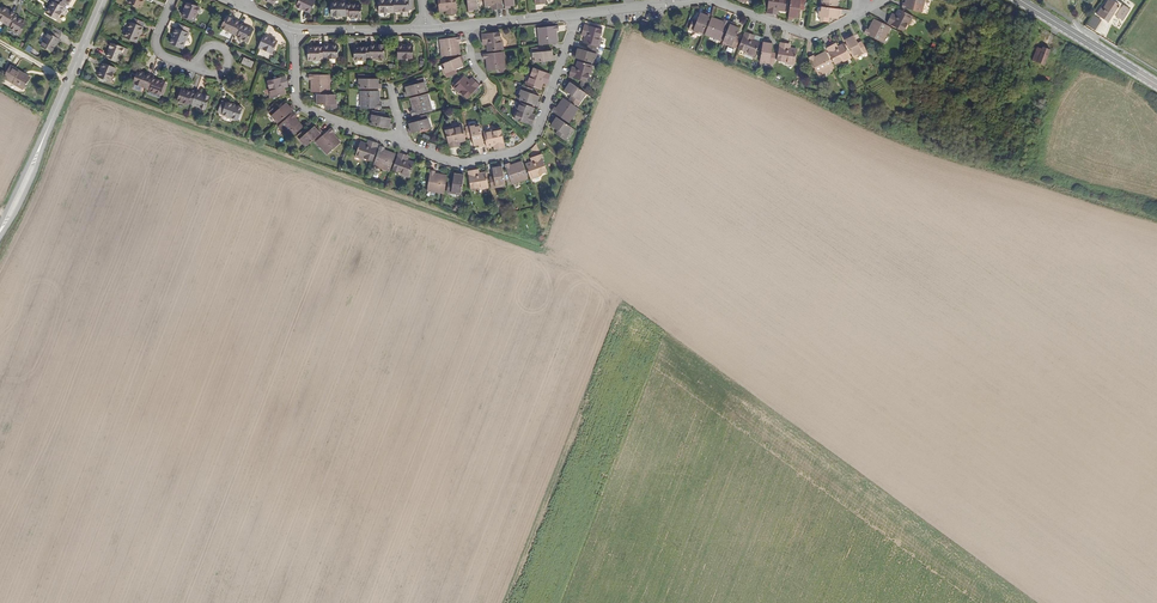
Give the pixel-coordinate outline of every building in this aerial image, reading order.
[(56,0),(54,4),(65,10),(67,7),(68,8),(73,0),(58,0),(57,1),(56,0)] [(147,2),(148,0),(132,0),(130,5),(142,10),(145,1),(147,2)] [(309,1),(307,0),(303,0),(299,9),(304,12),(304,13),(311,16),(315,6),(309,2),(309,1)] [(395,12),(395,0),(391,0),(391,1),(381,1),(381,13),(395,12)] [(395,12),(403,12),(403,11),(409,10),(409,0),(395,0),(395,12)] [(458,14),(457,0),(440,0),(440,11),(446,10),(449,10),(449,15),(451,15),(458,14)] [(469,14),(473,13),(473,10),(475,10),(478,10),(478,2),(477,0),(467,0),(469,14)] [(504,9),(503,0),(485,0),(485,7),(492,6),(495,6),(495,10),(496,10),(504,9)] [(507,10),(512,9),(512,6),(517,5),(516,0),(506,0),(507,10)] [(768,15),(776,16),(776,11),(779,11),(785,12),(787,0),(770,0),(768,15)] [(926,0),(910,0),(909,2),(911,3),(910,6),(906,4),(904,3),(902,8),(922,14),(926,0)] [(1130,8),(1118,0),(1109,0),(1104,8),(1102,11),(1103,12),(1101,16),(1103,17),(1109,21),(1115,12),(1118,14),(1117,16),(1123,19),(1130,8)] [(802,3),(802,1),(797,1),(797,3),(791,1),(790,8),(788,20),(794,21),(794,18),(798,19),(800,11),(800,8),(805,9),(805,4),(802,3)] [(334,4),(334,16),(348,16),(347,3),(343,2),(343,4),(334,4)] [(352,4),(352,3),(347,3),(348,16),(355,16),(355,18),(362,18),(361,5),(352,4)] [(48,17),(57,23),(65,10),(54,4),(52,6),(53,7),(48,17)] [(196,15),(198,10),(187,5),(185,10),(186,11),(183,18),(194,23),(197,16),(196,15)] [(840,15),(841,10),(823,8),(822,13),(820,13),(820,17),(822,18),(822,22),(827,23),(827,18),(830,18),(837,19),(838,17),(838,15),(840,15)] [(0,13),(0,23),(8,28),(15,16),(11,14),(10,15),(2,10),(0,13)] [(906,25),(911,16),(899,10),(896,16),(895,19),(890,16),(886,23),(903,32),(906,25)] [(704,32),(712,15),(708,13),(707,15),(703,13),(699,21),(698,23),(695,21),(692,25),(695,28),(694,29),(700,32),(701,30),(704,32)] [(1087,25),(1096,29),(1101,20),(1093,15),(1087,25)] [(19,19),(15,16),(8,28),(12,30),(11,31),(20,36),(26,26),(18,21),(19,19)] [(228,33),(235,36),(240,26),(232,22),(232,21),(227,18),(223,29),(228,32),(228,33)] [(717,24),(718,22),(713,19),(705,36),(718,41),(720,37),(723,38),(729,23),(726,22),(725,25),(723,28),(719,27),(720,25),(717,24)] [(141,34),(145,25),(137,21),(135,25),(134,24),(129,36),(139,40),(141,34)] [(876,40),(883,44),(886,39),(891,28),(875,21),(873,25),(874,26),(873,28),(875,30),(873,34),(869,32),(867,30),(865,34),(876,40)] [(736,28),(736,25),(732,23),(725,40),(729,42),(728,44),(732,46),(734,44),(738,46),(739,42),(735,40),(736,37),(740,30),(736,28)] [(182,46),(188,30),(179,26),(173,42),(182,46)] [(244,28),(244,27),(240,26),(235,36),(239,38),(238,39),(247,44),(252,32),(244,28)] [(556,32),(559,31),(558,27),(541,29),(542,33),(538,34),(540,47),(558,44),(557,40),(555,40),(555,37),(553,37),(552,33),(556,32)] [(602,40),(604,32),(587,27),(585,35),(588,36),(587,40),(586,45),(600,49),(602,40)] [(56,45),(60,38),(51,33),(42,48),(51,53),(56,45)] [(751,41),(753,36),(746,33),(739,50),(746,53),(754,56),(758,45),(753,42),(751,41)] [(502,52),(501,42),(500,34),(482,36),(483,43),(483,44),(487,44),(487,47),(488,54),(502,52)] [(855,37),(850,39),(849,37),(845,40),(853,55),(857,53),(858,56),(862,54),(861,51),(865,49),(863,46),(859,47),(858,44),(855,37)] [(268,41),(268,40),(265,38),(259,50),(272,55),(277,45),(268,41)] [(459,44),(462,44),(461,39),(445,41),(445,44),(441,44),(442,58),(461,56),(460,51),(458,52),(458,48),(456,48),(455,44),(459,44)] [(769,45),(769,42),(764,41),(761,58),(766,59),(765,62),(770,63),(771,60),(775,61),(776,57),(772,56),(772,53),(774,46),(769,45)] [(788,50),(789,45),(781,44),(777,62),(784,63),(794,65),(796,52),(790,51),(788,50)] [(121,55),(123,50),(113,45),(110,51),(111,51),(108,59),(120,64),(123,56),(121,55)] [(380,45),(380,47),(372,47),(372,60),(381,59),(381,58),(387,58),(387,46),(380,45)] [(843,61),(851,56),(845,45),(839,48),(837,49),(835,45),(828,48),(836,64),(843,61)] [(321,62),(321,60),(326,60),(326,47),(321,47),(321,49),(312,49),(312,62),(321,62)] [(329,47),(326,47),(326,60),(339,60),(339,49),(329,48),(329,47)] [(368,61),(368,60),(372,60),(372,47),(368,47),(368,48),(358,49),(358,61),(368,61)] [(413,48),(404,48),(404,47),(400,47),(400,60),(414,60),(413,48)] [(1045,66),(1050,51),(1043,48),(1042,50),(1037,48),(1033,62),(1045,66)] [(545,54),(542,54),(541,49),(536,50),(536,54),(534,54),(535,59),(537,59),(538,65),(556,62),(555,58),(553,58),(552,53),(545,54)] [(594,55),(595,51),(591,49),(589,54),(587,53),(580,50),(578,55),(575,54),(574,59),(592,65),(594,60),(596,60),(597,56),(594,55)] [(507,56),(504,57),(503,54),(487,56),(487,61),(490,60),(494,60),(495,64),(492,64),(493,67),(491,67),(492,72),(509,69),(507,56)] [(823,76),(835,70),(827,54),(822,56),(824,59),(820,60),(821,63),(818,64),(816,59),(815,57),(811,59),(818,73),(821,72),(823,76)] [(252,67),(254,61),(243,57),(241,64),(252,67)] [(462,63),(464,62),(462,58),(445,65),(447,70),(445,71),(446,75),(449,74),(451,79),(456,76),(454,72),(457,71),(463,68),(462,63)] [(589,76),(592,66),(579,62),(577,69),(576,72),(572,71),(569,79),(587,84),(589,76)] [(111,84),(116,71),(105,66),(103,70),(104,70),(100,79),(111,84)] [(549,84),(552,76),(534,69),(531,77),(528,86),(541,91),(543,85),(544,82),(549,84)] [(22,83),(24,80),(12,73),(5,84),(23,95),(29,87),(22,83)] [(142,94),(144,89),(148,91),(152,78),(149,77),(148,78),(139,75),(135,86),(137,87),(135,91),(142,94)] [(312,92),(330,92),(330,78),(325,78),(325,75),(309,75),(309,80),(312,80),(316,80),(316,84),(314,84),(314,88),(312,88),(312,92)] [(369,80),(369,75),(363,75),(363,79),(360,79),(361,85),(363,85),(363,90),(383,90),(383,85),(380,85),(379,80),(371,80),(369,80)] [(471,86),(474,82),(472,81),(468,77),(463,82),(458,87),(455,90),(461,95),(468,102),(478,92),(473,88),(471,86)] [(156,81),(157,80),(152,78),(148,91),(152,93),(151,94),(160,97),(161,94),(163,95),(166,88),(164,87),(165,85),(156,81)] [(285,88),(289,86),(286,78),(269,82),(272,91),(275,100),(287,96),(285,89),(285,88)] [(424,84),(422,85),(420,80),(415,82),(416,86),(413,87),(406,89),(407,94),(405,95),(406,99),(424,95),(423,91),(425,90),(424,84)] [(581,98),(584,94),(569,82),(566,87),(568,88),(565,92),(571,97),(574,99),(571,102),(575,106),(578,102),(580,103),(583,99),(581,98)] [(529,94),(531,90),(526,88),(524,92),(522,91),(520,97),(522,97),(521,102),(539,108),(540,104),(538,102),(539,98),(532,95),(529,94)] [(189,105),(193,106),(197,95),(194,94),(193,95),(183,92),(179,103),(188,107),(189,105)] [(379,97),(379,92),(361,92),(361,106),(367,106),(367,109),(382,108),(382,105),(379,104),(375,104),(375,101),(377,101),(377,99),(377,97),(379,97)] [(205,97),(204,98),(197,95),(193,106),(200,109),(200,108),(207,110),(211,100),(206,98),(205,97)] [(334,100),(334,95),(315,95),(315,100),(318,100),(318,105),(326,105),(329,105),(329,110),(335,110),(334,105),(334,100)] [(466,104),(468,102),(461,95),(459,97),(466,104)] [(427,111),(431,109),(427,96),(411,100),(412,105),(414,105),(415,108),(417,107),(418,112),(414,112),(411,113),(412,118),(428,114),(427,111)] [(572,120),(579,111),(565,100),(562,104),(563,105),(561,108),(563,110),(561,113),(557,110),(556,109),(553,113),(566,123),(569,119),(572,120)] [(531,115),(534,109),(520,104),(517,113),(514,120),(531,127),(534,120),(530,118),(531,115)] [(235,122),(238,112),(223,106),(219,116),(235,122)] [(289,108),(287,111),(284,107),(278,112),(276,113),(273,109),(268,113),(271,117),(270,118),(273,123),(275,122),(278,125),(293,112),(289,108)] [(381,119),(382,114),(377,113),(376,117),(374,117),(373,122),(376,122),(374,127),(392,131),(394,127),(391,126),(392,121),(390,121),(384,119),(381,119)] [(295,120),(298,118),(295,115),(283,125),(285,128),(281,131),(290,141),(304,129),(300,125),(299,127),(296,124),(294,125),(292,122),(295,120)] [(428,122),(426,122),(425,117),(419,119),(421,124),(418,124),(411,126),(412,131),(410,132),(411,136),(428,132),(427,128),(430,127),(428,122)] [(567,133),(570,128),(554,117),(552,121),(555,123),(551,128),(558,133),(560,134),(557,138),(561,141),(564,137),(567,139),(570,135),(567,133)] [(482,130),(478,131),(477,128),(472,129),(472,132),(467,132),(468,138),(474,137),(474,140),(476,147),(481,146),(482,149),(486,148),(482,130)] [(321,131),(319,133),(315,129),(309,134),(307,136),(304,132),(300,136),(303,139),(301,141),(304,144),(306,143),(310,147),(324,135),(321,131)] [(460,143),(467,142),(465,129),(455,131),(447,132),(451,150),(459,148),(458,144),(460,143)] [(498,150),(506,148),(502,131),(494,132),(485,134),(488,148),(494,147),(497,146),(498,150)] [(333,137),(336,134),(333,132),(321,141),(322,143),(319,146),(328,157),(341,146),(338,142),(337,143),(334,141),(333,142),(330,139),(333,137)] [(374,163),(380,146),(375,144),(372,143),(371,147),(368,146),(362,144),(357,157),(367,161),(374,163)] [(385,152),(386,149),(381,147),(376,162),(379,163),(377,168),(390,173),(396,156),(391,154),(391,156),(388,155),(387,157),(384,156),(385,152)] [(540,177),(547,174),(541,157),(534,159),(535,163),(532,164),(526,166),(531,181),(540,177)] [(411,179),(416,162),(410,159),(408,159),(407,163),(404,162),(398,160),(394,173),(403,176),(411,179)] [(514,186),(527,181),(522,164),(516,166),(517,168),(514,169),(514,171),(511,172),(510,168),(509,165),(504,166),(509,182),(512,181),(514,186)] [(501,185),(506,184),(503,165),(497,166),(498,169),(494,170),(495,177),(495,180),(490,181),(491,187),(496,186),(497,189),(502,188),(501,185)] [(481,176),(478,177),(477,172),(469,173),(471,192),(479,191),(489,189),(487,175),(481,176)] [(435,176),(435,173),(431,173),(429,188),(432,189),(431,194),(446,196),(448,177),(441,177),(441,179),(438,179),(438,181),(435,181),(435,176)] [(463,194),(465,175),(461,174),(460,177),(455,177),(454,185),(454,188),(449,187),(449,193),(453,193),(458,194),(463,194)]
